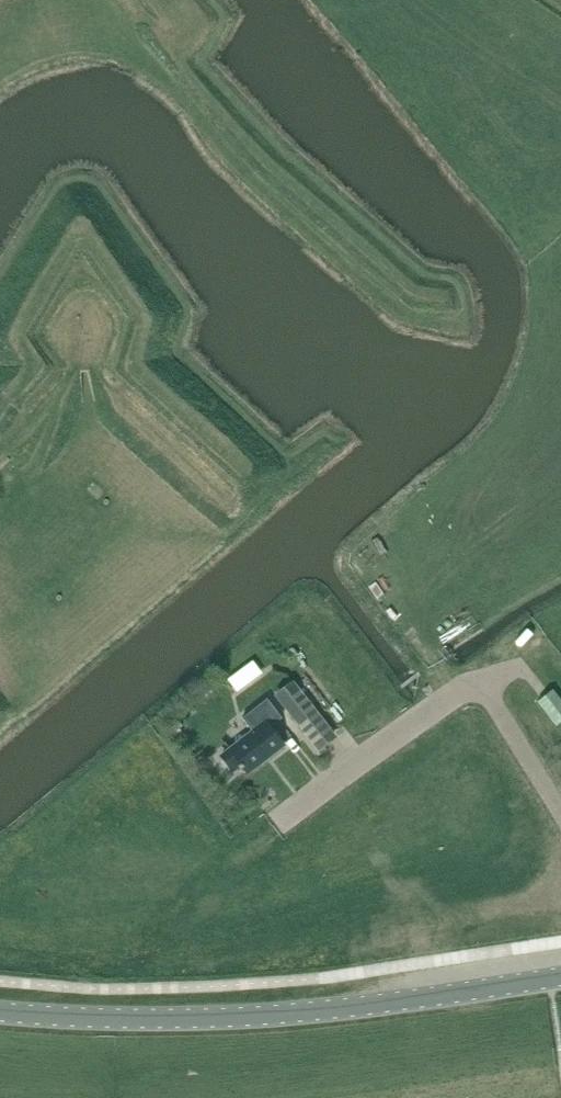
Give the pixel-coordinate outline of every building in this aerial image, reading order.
[(247,666),(228,679),(237,691),(263,673),(257,665),(254,661),(247,666)] [(278,698),(317,748),(334,735),(296,685),(278,698)] [(538,703),(557,726),(560,723),(560,702),(553,691),(538,703)] [(253,733),(221,758),(232,773),(239,768),(240,770),(243,768),(247,774),(283,746),(270,729),(282,719),(267,700),(242,719),(253,733)]
